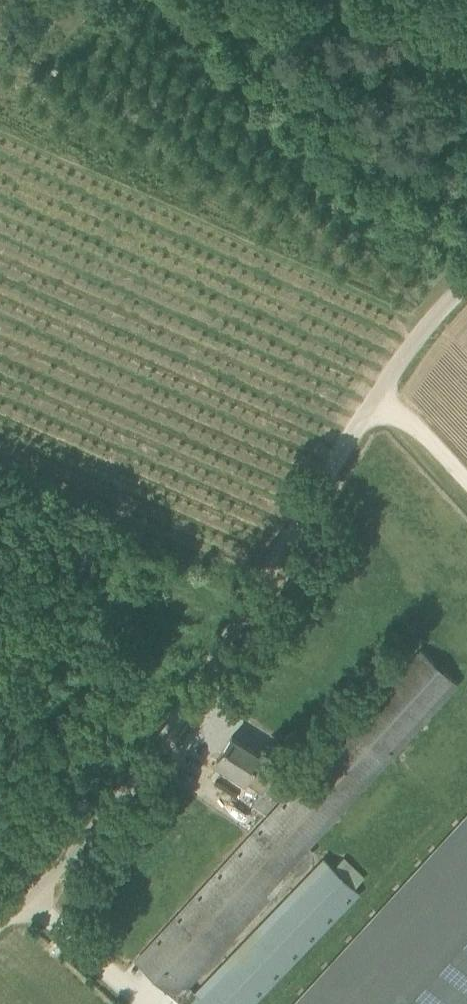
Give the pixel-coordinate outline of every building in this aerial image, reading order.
[(136,961),(173,994),(323,830),(459,681),(425,649),(315,766),(270,814),(251,835),(136,961)] [(224,768),(261,791),(253,804),(267,812),(289,788),(255,767),(262,754),(232,736),(218,759),(227,764),(224,768)] [(294,1003),(466,1003),(466,815),(294,1003)] [(360,893),(324,858),(184,1003),(254,1003),(360,893)] [(250,921),(227,947),(232,951),(255,926),(250,921)]
